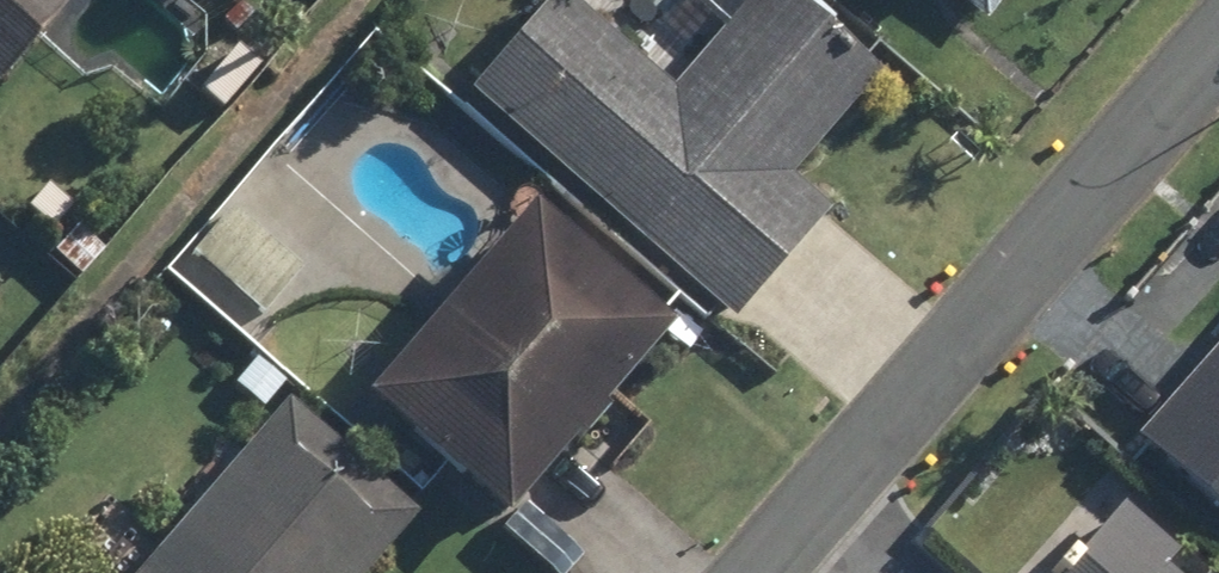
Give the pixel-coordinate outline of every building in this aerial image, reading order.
[(61,9),(49,0),(0,0),(0,85),(61,9)] [(465,101),(730,332),(826,221),(783,183),(872,81),(779,0),(754,0),(668,98),(556,0),(553,0),(465,101)] [(975,23),(991,0),(942,0),(975,23)] [(218,218),(185,256),(259,320),(292,281),(218,218)] [(655,341),(519,221),(352,409),(488,529),(655,341)] [(1127,442),(1218,526),(1218,341),(1127,442)] [(279,405),(133,572),(363,572),(410,519),(279,405)] [(1111,512),(1059,572),(1161,572),(1171,562),(1111,512)]
